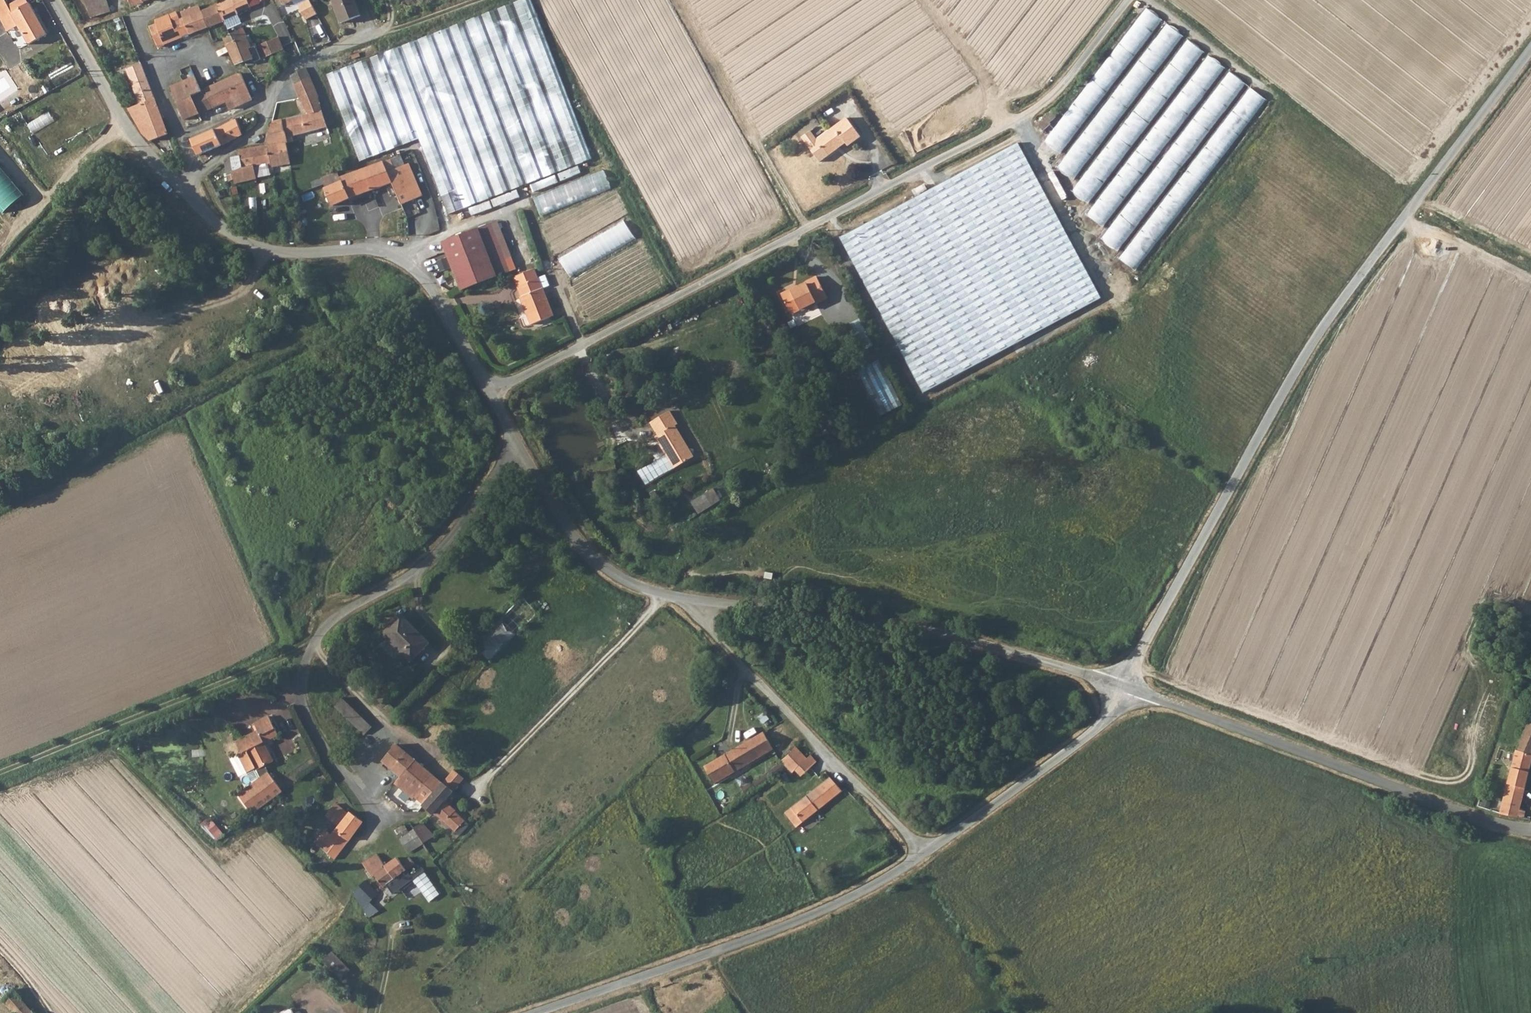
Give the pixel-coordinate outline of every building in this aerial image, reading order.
[(11,13),(30,1),(29,0),(16,0),(7,5),(3,0),(0,0),(0,19),(1,20),(11,13)] [(113,12),(110,0),(87,0),(93,18),(113,12)] [(216,7),(223,21),(236,15),(235,14),(248,8),(246,0),(230,0),(216,7)] [(297,6),(305,21),(316,15),(309,0),(308,0),(297,6)] [(348,20),(368,12),(362,0),(339,0),(348,20)] [(419,139),(448,216),(591,160),(530,0),(522,0),(385,52),(419,139)] [(11,13),(18,23),(29,41),(47,29),(30,1),(11,13)] [(1146,6),(1049,144),(1065,154),(1161,17),(1146,6)] [(182,14),(184,19),(201,12),(199,7),(182,14)] [(223,21),(216,7),(201,12),(207,27),(214,25),(223,21)] [(151,27),(156,47),(190,34),(184,19),(180,21),(176,12),(154,21),(156,25),(151,27)] [(184,19),(190,34),(207,27),(201,12),(184,19)] [(7,30),(18,23),(11,13),(1,20),(7,30)] [(236,30),(240,39),(245,36),(241,27),(236,30)] [(226,45),(240,39),(236,30),(229,33),(221,37),(226,45)] [(251,48),(245,36),(240,39),(226,45),(236,65),(251,57),(254,64),(283,50),(276,36),(251,48)] [(419,139),(385,52),(326,76),(360,162),(419,139)] [(129,110),(143,133),(151,142),(169,136),(142,65),(127,70),(141,106),(129,110)] [(323,114),(306,68),(289,76),(306,113),(280,120),(285,143),(292,141),(291,135),(327,126),(324,113),(323,114)] [(230,109),(235,107),(238,106),(233,97),(248,91),(239,72),(203,90),(212,108),(225,102),(230,109)] [(203,90),(200,92),(194,78),(170,87),(184,120),(212,108),(203,90)] [(248,101),(251,98),(248,91),(233,97),(238,106),(248,101)] [(1103,106),(1060,168),(1076,179),(1118,117),(1103,106)] [(30,124),(36,133),(56,120),(50,111),(30,124)] [(234,119),(241,133),(246,131),(239,117),(234,119)] [(224,123),(231,139),(241,133),(234,119),(224,123)] [(291,170),(290,163),(285,143),(280,120),(271,123),(267,145),(268,147),(272,167),(273,169),(273,174),(291,170)] [(858,141),(843,122),(829,132),(838,150),(842,148),(845,151),(858,141)] [(214,130),(221,145),(231,139),(224,123),(214,127),(214,130)] [(214,130),(192,141),(198,156),(221,145),(214,130)] [(799,142),(817,167),(838,150),(829,132),(814,144),(808,136),(799,142)] [(255,174),(273,169),(272,167),(268,147),(267,145),(240,151),(238,157),(241,168),(227,174),(230,180),(230,190),(236,187),(237,192),(258,186),(255,174)] [(1018,147),(842,238),(923,392),(1099,302),(1018,147)] [(174,155),(166,158),(173,167),(177,165),(174,155)] [(384,162),(389,173),(406,166),(401,155),(384,162)] [(231,158),(230,162),(225,163),(227,174),(241,168),(238,157),(231,158)] [(332,205),(393,183),(389,173),(384,162),(341,177),(342,182),(325,189),(332,205)] [(406,166),(389,173),(393,183),(402,205),(423,196),(409,165),(406,166)] [(5,212),(25,196),(0,166),(0,206),(5,212)] [(535,195),(541,214),(618,189),(612,170),(535,195)] [(341,177),(337,172),(320,178),(325,189),(342,182),(341,177)] [(533,184),(535,191),(549,187),(548,181),(533,184)] [(513,272),(496,224),(485,228),(502,276),(513,272)] [(502,276),(485,228),(460,238),(464,253),(454,260),(466,290),(502,276)] [(448,243),(454,260),(464,253),(460,238),(448,243)] [(1137,270),(1149,252),(1134,242),(1122,260),(1137,270)] [(585,300),(659,270),(652,252),(578,282),(585,300)] [(447,259),(439,261),(442,271),(450,268),(447,259)] [(559,316),(548,288),(545,279),(543,280),(540,271),(518,278),(526,298),(525,299),(535,325),(559,316)] [(556,285),(553,276),(545,279),(548,288),(556,285)] [(793,288),(777,296),(787,315),(812,302),(813,304),(824,299),(813,278),(801,285),(802,287),(794,291),(793,288)] [(851,323),(861,351),(874,346),(864,319),(851,323)] [(860,371),(883,416),(904,405),(881,360),(860,371)] [(657,439),(654,440),(672,473),(693,461),(676,429),(678,428),(672,414),(650,426),(657,439)] [(693,501),(700,514),(723,501),(716,489),(693,501)] [(492,660),(540,613),(524,597),(476,644),(492,660)] [(402,616),(385,631),(412,659),(430,641),(411,620),(408,622),(402,616)] [(338,696),(329,707),(361,733),(370,722),(338,696)] [(271,714),(262,718),(275,735),(280,733),(271,714)] [(1516,750),(1530,755),(1530,716),(1516,750)] [(275,735),(262,718),(257,720),(260,727),(237,738),(243,749),(248,747),(257,766),(275,759),(265,739),(275,735)] [(754,737),(765,755),(773,751),(762,732),(754,737)] [(765,755),(754,737),(740,743),(752,763),(765,755)] [(705,767),(715,784),(741,769),(752,763),(740,743),(705,767)] [(383,760),(402,775),(416,760),(397,744),(383,760)] [(243,749),(251,767),(252,769),(257,766),(248,747),(243,749)] [(797,747),(782,761),(788,767),(793,772),(796,769),(808,758),(797,747)] [(243,771),(251,767),(243,749),(234,753),(243,771)] [(1530,762),(1530,755),(1516,750),(1500,814),(1523,818),(1524,813),(1519,811),(1530,762)] [(808,758),(796,769),(803,776),(817,762),(811,755),(808,758)] [(443,784),(416,760),(402,775),(396,782),(414,798),(417,794),(427,804),(443,784)] [(267,770),(235,792),(250,812),(282,791),(267,770)] [(455,770),(447,779),(456,786),(463,777),(455,770)] [(831,777),(786,813),(798,827),(842,791),(831,777)] [(452,790),(456,786),(447,779),(443,784),(452,790)] [(443,784),(427,804),(425,805),(435,814),(437,812),(461,835),(469,825),(455,810),(456,809),(445,799),(453,791),(452,790),(443,784)] [(318,844),(337,860),(355,834),(363,823),(350,812),(349,814),(337,804),(327,816),(341,827),(333,837),(326,831),(318,840),(318,844)] [(424,820),(414,827),(415,828),(424,843),(435,835),(424,820)] [(401,838),(410,832),(405,824),(396,831),(401,838)] [(424,843),(415,828),(410,832),(401,838),(412,851),(424,843)] [(394,880),(396,878),(387,865),(378,854),(364,864),(375,877),(377,876),(390,895),(399,887),(394,880)] [(399,856),(387,865),(396,878),(416,864),(412,858),(404,864),(399,856)] [(425,871),(415,879),(426,894),(436,887),(425,871)] [(380,896),(368,882),(367,882),(356,892),(357,894),(356,895),(358,898),(359,897),(367,909),(380,896)] [(338,983),(347,974),(331,956),(320,965),(338,983)] [(15,990),(4,1000),(15,1012),(36,1012),(15,990)]
